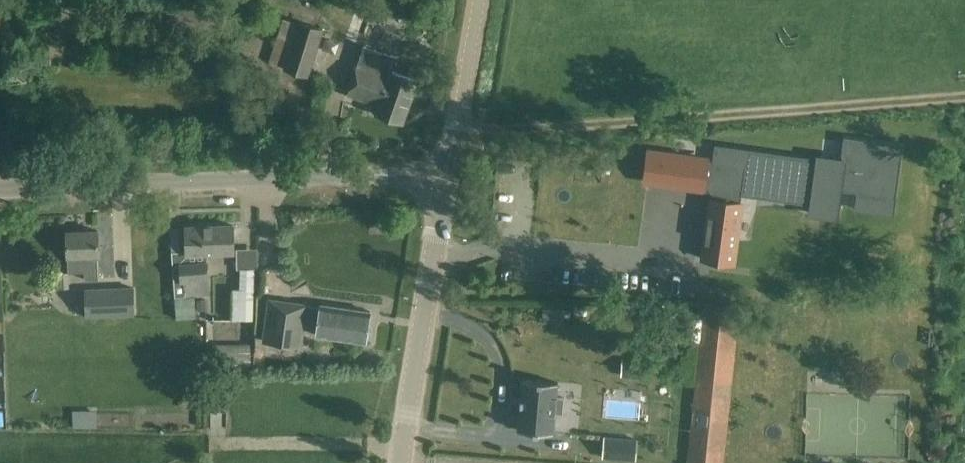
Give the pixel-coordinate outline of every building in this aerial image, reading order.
[(286,66),(286,67),(308,74),(322,29),(300,22),(294,41),(279,36),(270,61),(286,66)] [(396,56),(364,45),(347,95),(378,105),(376,113),(402,122),(417,80),(391,71),(396,56)] [(13,122),(14,137),(35,137),(34,122),(13,122)] [(746,165),(648,152),(644,180),(703,188),(708,189),(713,194),(712,200),(704,259),(732,263),(746,165)] [(187,251),(172,252),(174,297),(209,293),(208,253),(234,252),(233,225),(186,227),(187,251)] [(68,271),(84,271),(85,279),(98,279),(97,255),(99,255),(99,250),(98,230),(66,232),(68,271)] [(254,320),(255,269),(241,270),(240,287),(234,287),(233,320),(254,320)] [(88,318),(135,316),(133,289),(86,291),(88,318)] [(198,310),(207,310),(207,299),(198,300),(198,310)] [(269,300),(267,320),(264,339),(301,344),(304,319),(318,321),(316,335),(365,342),(370,311),(321,304),(320,307),(269,300)] [(737,305),(706,302),(689,462),(721,462),(737,305)] [(544,307),(544,317),(566,317),(566,307),(544,307)] [(210,374),(254,373),(255,344),(217,345),(217,354),(210,354),(210,374)] [(536,379),(521,378),(519,429),(535,430),(534,431),(539,431),(539,430),(555,430),(556,410),(563,410),(563,395),(556,394),(557,380),(541,379),(541,378),(536,378),(536,379)] [(148,408),(134,408),(134,422),(148,422),(148,408)] [(606,437),(604,457),(635,460),(637,439),(606,437)]
